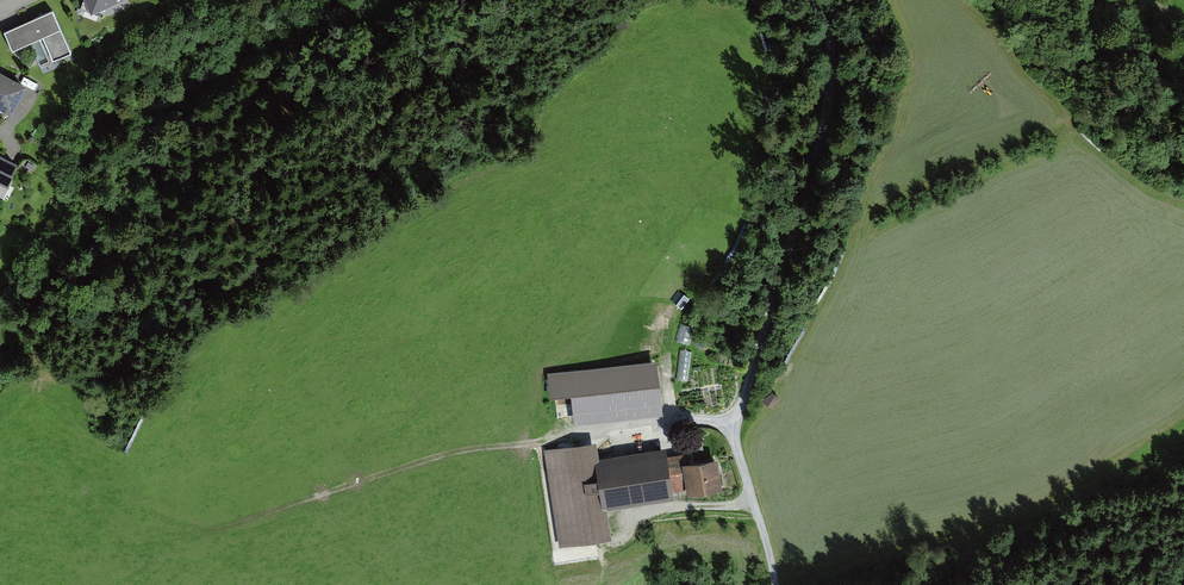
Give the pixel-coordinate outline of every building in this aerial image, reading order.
[(91,12),(118,0),(85,0),(91,12)] [(53,8),(4,30),(13,49),(42,35),(53,58),(72,50),(53,8)] [(0,74),(0,111),(4,114),(11,117),(13,113),(24,92),(27,88),(0,74)] [(9,189),(17,165),(0,156),(0,185),(9,189)] [(571,398),(575,427),(663,417),(657,363),(547,375),(550,401),(571,398)] [(544,451),(559,548),(611,540),(607,509),(673,499),(673,493),(686,491),(682,466),(689,465),(687,455),(667,458),(666,450),(599,461),(596,443),(544,451)] [(686,491),(687,497),(722,492),(718,461),(689,465),(682,466),(686,491)]
